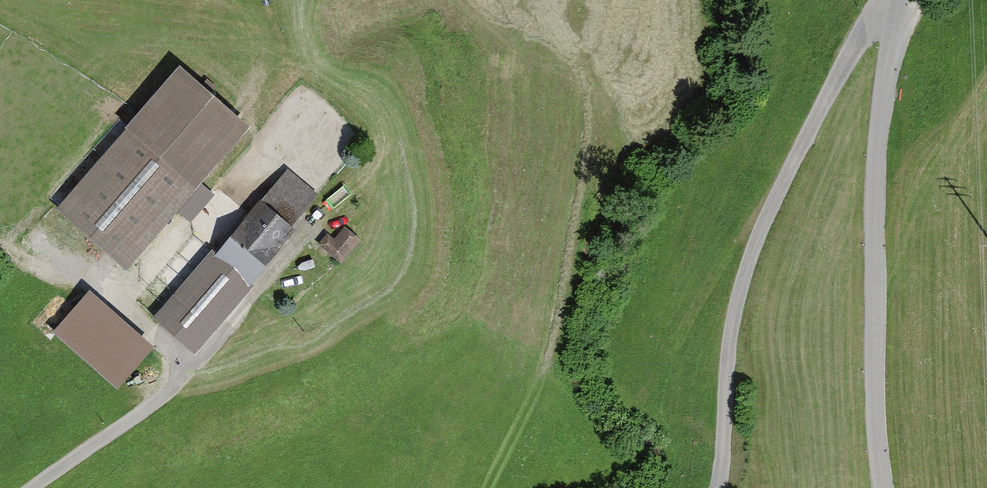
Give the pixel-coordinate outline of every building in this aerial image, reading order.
[(180,74),(60,213),(128,272),(178,215),(190,225),(215,197),(203,186),(248,133),(180,74)] [(287,173),(217,258),(251,286),(321,201),(287,173)] [(327,235),(318,246),(343,266),(362,243),(346,230),(336,242),(327,235)] [(251,286),(217,258),(210,253),(152,322),(193,357),(251,286)] [(90,297),(54,336),(119,394),(154,354),(90,297)]
